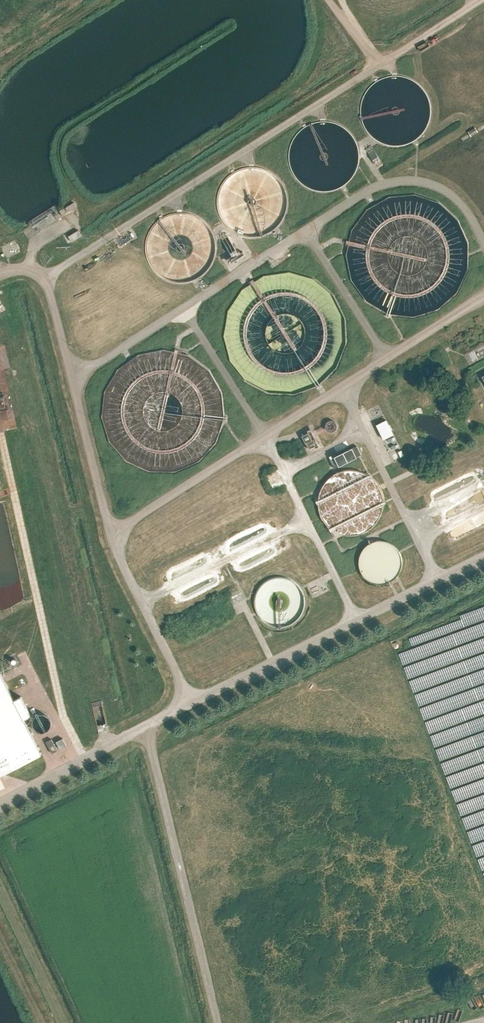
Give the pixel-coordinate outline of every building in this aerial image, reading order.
[(407,314),(409,315),(426,313),(444,302),(447,296),(455,291),(468,260),(466,241),(451,214),(439,209),(436,204),(413,195),(388,197),(365,211),(358,226),(354,229),(349,241),(349,245),(346,253),(349,275),(364,302),(392,313),(399,315),(407,314)] [(62,205),(64,209),(73,203),(71,200),(62,205)] [(64,237),(68,243),(81,235),(77,229),(64,237)] [(227,356),(246,382),(262,386),(263,386),(279,390),(280,391),(286,393),(311,388),(337,369),(347,334),(343,313),(322,285),(310,282),(307,277),(286,271),(260,276),(255,280),(248,281),(246,286),(234,295),(223,335),(227,356)] [(222,396),(209,372),(187,355),(171,351),(166,350),(144,353),(123,364),(118,371),(116,377),(111,384),(109,394),(109,396),(105,400),(106,406),(104,414),(103,415),(105,431),(117,453),(131,464),(155,469),(160,469),(169,471),(179,470),(203,457),(217,438),(224,410),(222,396)] [(386,419),(373,424),(380,440),(393,434),(386,419)] [(312,440),(308,432),(302,435),(306,443),(312,440)] [(334,446),(336,452),(348,448),(346,442),(334,446)] [(357,447),(330,461),(334,470),(361,456),(357,447)] [(320,480),(316,508),(327,531),(348,534),(347,542),(350,549),(350,555),(351,558),(354,559),(354,564),(356,568),(358,547),(375,540),(388,541),(385,535),(361,532),(378,525),(381,500),(369,472),(344,469),(320,480)] [(401,580),(398,540),(357,544),(360,583),(401,580)] [(300,620),(302,603),(295,580),(276,577),(257,583),(254,605),(258,618),(268,619),(270,626),(278,627),(300,620)] [(39,754),(20,718),(27,714),(19,698),(12,702),(0,678),(0,775),(39,754)] [(56,743),(59,750),(66,746),(62,739),(56,743)] [(51,740),(46,742),(49,749),(55,747),(51,740)]
